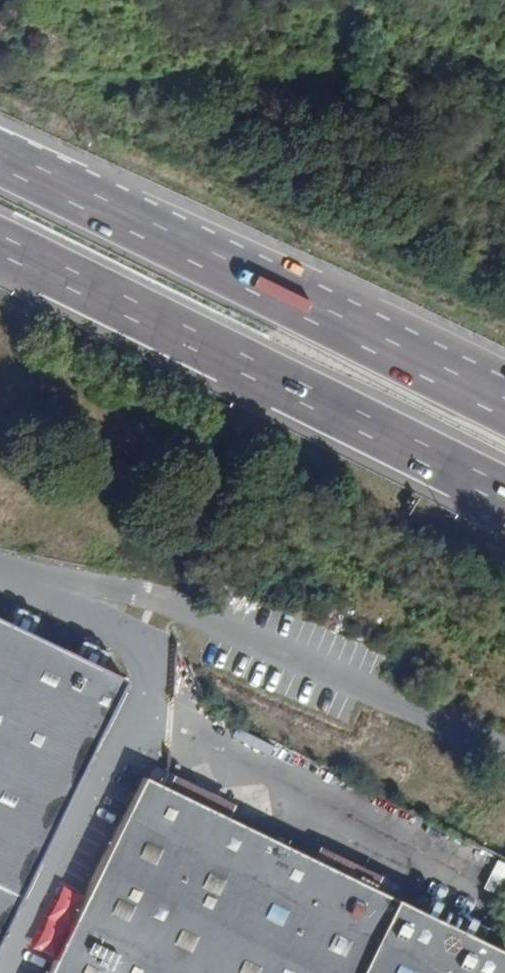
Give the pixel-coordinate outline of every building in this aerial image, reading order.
[(0,621),(0,934),(123,680),(0,621)] [(228,818),(235,806),(172,775),(166,788),(228,818)] [(504,968),(504,954),(480,941),(418,911),(374,890),(312,859),(228,818),(166,788),(143,779),(85,897),(77,913),(55,959),(49,972),(504,972),(504,968)] [(374,890),(381,876),(318,846),(312,859),(374,890)] [(479,886),(496,892),(504,867),(504,864),(489,858),(479,886)] [(85,897),(61,886),(32,948),(55,959),(85,897)] [(480,941),(486,928),(424,898),(418,911),(480,941)]
